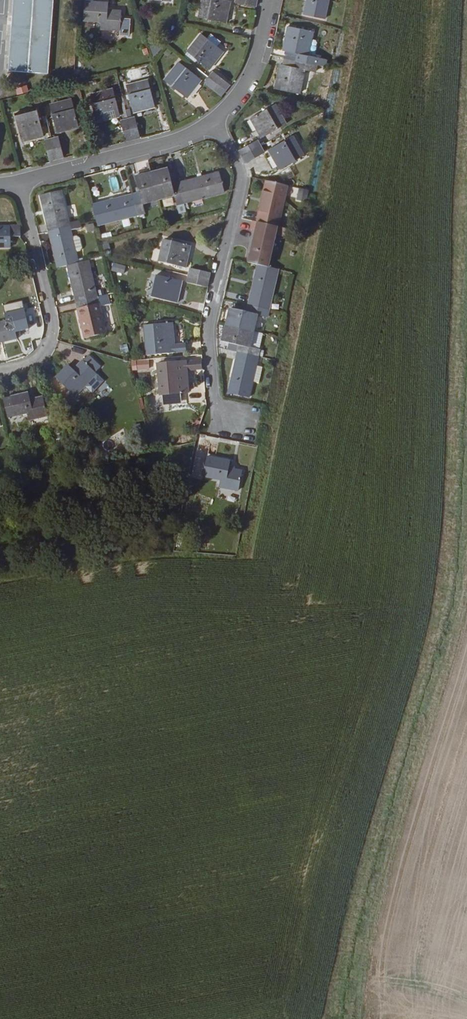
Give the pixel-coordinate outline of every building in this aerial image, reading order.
[(8,69),(48,72),(53,0),(13,0),(8,69)] [(121,19),(122,11),(108,10),(109,2),(86,0),(84,20),(101,22),(101,29),(120,31),(121,19)] [(198,17),(225,22),(230,1),(227,0),(202,0),(198,17)] [(329,0),(308,0),(306,13),(326,18),(329,0)] [(129,36),(130,20),(121,19),(120,31),(120,36),(129,36)] [(307,55),(312,30),(288,25),(283,50),(284,50),(298,53),(297,60),(316,64),(325,66),(326,59),(307,55)] [(209,68),(223,50),(217,46),(209,40),(201,33),(187,51),(209,68)] [(217,46),(222,41),(214,34),(209,40),(217,46)] [(297,60),(298,53),(284,50),(283,57),(297,60)] [(295,67),(297,60),(283,57),(281,64),(295,67)] [(299,93),(304,69),(315,71),(316,64),(297,60),(295,67),(281,64),(280,63),(275,88),(299,93)] [(195,85),(200,79),(179,62),(165,80),(187,97),(195,85)] [(229,83),(213,71),(209,77),(225,89),(229,83)] [(225,89),(209,77),(204,82),(220,95),(225,89)] [(127,84),(134,111),(155,106),(148,79),(127,84)] [(200,88),(204,82),(200,79),(195,85),(200,88)] [(91,94),(98,120),(120,115),(113,88),(91,94)] [(51,104),(57,131),(78,125),(72,99),(51,104)] [(252,117),(263,136),(287,123),(277,103),(252,117)] [(15,114),(22,140),(43,135),(36,109),(15,114)] [(140,136),(135,117),(128,118),(133,137),(140,136)] [(133,137),(128,118),(121,120),(126,139),(133,137)] [(64,155),(59,136),(52,138),(57,157),(64,155)] [(270,149),(281,168),(305,155),(294,136),(270,149)] [(57,157),(52,138),(45,140),(50,159),(57,157)] [(244,155),(262,145),(259,139),(241,149),(244,155)] [(248,162),(266,152),(262,145),(244,155),(248,162)] [(184,202),(179,182),(173,183),(169,167),(152,171),(159,198),(175,194),(178,203),(184,202)] [(159,198),(152,171),(136,175),(140,192),(134,194),(139,214),(146,212),(143,202),(159,198)] [(225,191),(220,171),(179,182),(184,202),(186,208),(194,207),(192,200),(202,197),(225,191)] [(278,226),(287,185),(267,181),(258,221),(278,226)] [(298,187),(296,198),(306,200),(308,190),(298,187)] [(70,227),(61,190),(42,194),(50,231),(70,227)] [(139,214),(134,194),(93,204),(98,224),(139,214)] [(204,204),(202,197),(192,200),(194,207),(204,204)] [(163,199),(164,206),(174,204),(173,198),(163,199)] [(268,267),(276,233),(289,236),(291,229),(278,226),(258,221),(249,262),(263,266),(268,267)] [(87,233),(95,230),(93,223),(85,225),(87,233)] [(21,236),(21,225),(11,226),(11,236),(21,236)] [(11,226),(0,226),(0,246),(12,246),(11,236),(11,226)] [(79,263),(70,227),(50,231),(59,268),(69,265),(79,263)] [(112,250),(109,240),(103,241),(105,251),(112,250)] [(164,240),(158,261),(185,267),(191,246),(164,240)] [(97,297),(88,261),(79,263),(69,265),(78,302),(97,297)] [(111,270),(124,274),(126,266),(113,262),(111,270)] [(273,311),(282,270),(268,267),(263,266),(253,306),(273,311)] [(209,273),(191,269),(189,276),(208,280),(209,273)] [(155,275),(150,297),(177,303),(182,282),(155,275)] [(206,287),(208,280),(189,276),(187,283),(206,287)] [(107,337),(97,297),(78,302),(88,341),(107,337)] [(259,332),(263,315),(272,317),(273,311),(253,306),(252,313),(236,309),(232,326),(259,332)] [(18,339),(16,332),(30,329),(25,309),(6,314),(7,321),(0,322),(0,343),(18,339)] [(147,325),(150,355),(189,352),(189,344),(178,345),(176,322),(147,325)] [(255,348),(259,332),(232,326),(228,342),(245,346),(243,353),(262,357),(264,350),(255,348)] [(253,398),(262,357),(243,353),(233,393),(253,398)] [(97,375),(95,373),(100,367),(88,355),(74,370),(69,366),(56,379),(76,397),(85,388),(97,375)] [(189,392),(187,371),(203,370),(202,360),(158,364),(161,394),(170,393),(178,393),(189,392)] [(137,363),(137,372),(151,371),(150,362),(137,363)] [(91,394),(103,382),(97,375),(85,388),(91,394)] [(3,399),(10,425),(45,417),(41,397),(28,400),(26,394),(3,399)] [(59,453),(67,452),(64,428),(56,429),(59,453)] [(208,456),(204,476),(221,480),(219,486),(238,490),(242,471),(229,468),(230,461),(208,456)]
